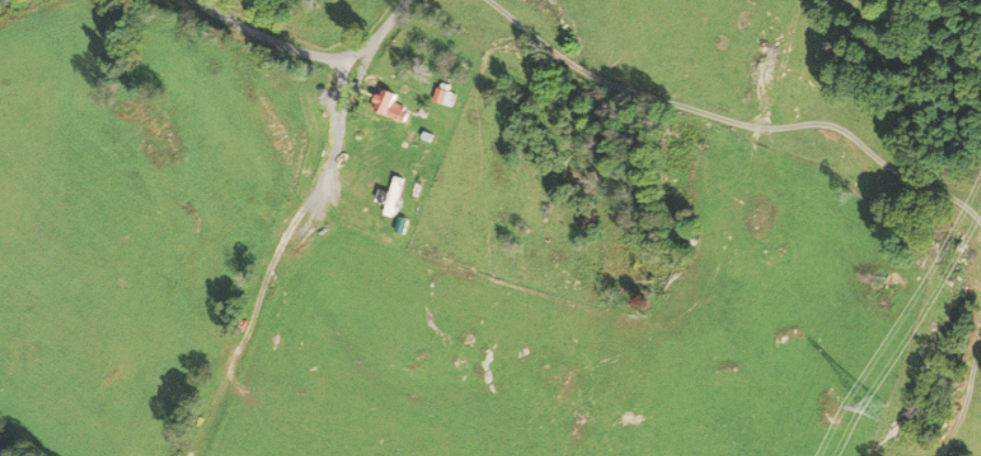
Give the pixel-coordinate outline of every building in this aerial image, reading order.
[(451,106),(456,94),(440,87),(435,100),(451,106)] [(407,120),(410,108),(396,104),(400,93),(384,88),(377,111),(407,120)] [(389,203),(386,214),(394,216),(405,178),(396,176),(391,192),(384,190),(380,201),(389,203)]
